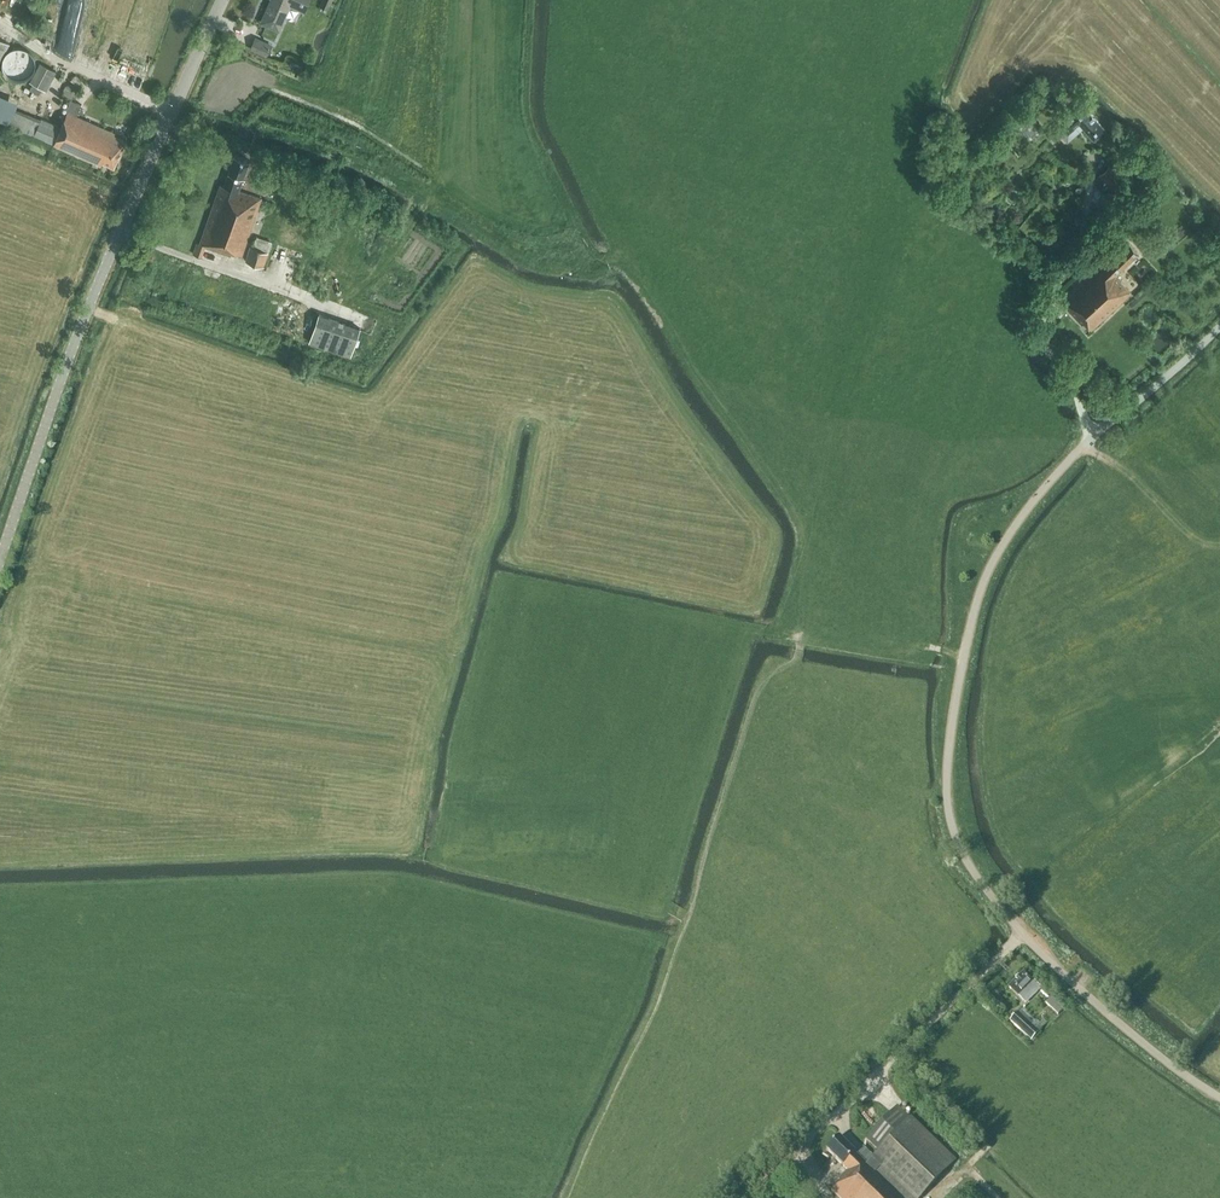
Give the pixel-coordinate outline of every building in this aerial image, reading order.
[(307,0),(271,0),(261,23),(278,31),(290,4),(303,10),(307,0)] [(332,0),(322,0),(320,5),(328,9),(332,0)] [(250,49),(266,57),(272,44),(256,36),(250,49)] [(10,43),(0,38),(0,61),(10,43)] [(47,90),(56,71),(40,62),(29,82),(47,90)] [(71,79),(81,89),(86,84),(76,74),(71,79)] [(71,99),(73,99),(74,99),(75,98),(76,98),(77,97),(78,96),(78,95),(79,94),(79,93),(79,91),(79,90),(79,89),(78,88),(78,87),(77,86),(76,85),(75,84),(74,84),(73,83),(71,83),(70,83),(69,84),(68,84),(67,85),(66,86),(65,87),(64,88),(64,89),(63,90),(63,91),(63,93),(64,94),(64,95),(65,96),(66,97),(67,98),(68,98),(69,99),(70,99),(71,99)] [(115,133),(76,115),(81,104),(70,99),(65,111),(67,112),(61,127),(41,118),(40,120),(15,110),(9,124),(34,135),(34,134),(54,143),(54,144),(101,165),(103,162),(114,167),(126,140),(114,135),(115,133)] [(1104,130),(1081,103),(1059,122),(1060,124),(1055,128),(1067,141),(1083,128),(1094,140),(1104,130)] [(238,190),(249,159),(234,154),(228,174),(225,175),(224,179),(225,180),(224,185),(221,184),(200,243),(197,242),(193,253),(202,256),(204,248),(211,250),(211,248),(230,254),(231,251),(242,255),(261,198),(238,190)] [(1119,190),(1125,185),(1122,181),(1123,179),(1110,165),(1099,175),(1112,190),(1116,186),(1119,190)] [(1136,213),(1154,198),(1149,192),(1131,206),(1136,213)] [(268,251),(271,242),(255,236),(252,246),(250,245),(246,260),(263,266),(268,251)] [(1121,269),(1139,253),(1126,239),(1101,262),(1060,300),(1082,323),(1084,322),(1091,330),(1131,293),(1114,275),(1121,269)] [(339,320),(318,313),(308,342),(330,349),(339,320)] [(1021,1001),(1037,985),(1023,972),(1008,987),(1021,1001)] [(1052,997),(1045,1004),(1058,1015),(1064,1008),(1052,997)] [(1031,1041),(1038,1033),(1016,1013),(1010,1021),(1031,1041)] [(912,1118),(881,1149),(866,1165),(838,1137),(826,1150),(847,1171),(838,1181),(839,1182),(831,1190),(839,1197),(921,1197),(957,1162),(912,1118)]
